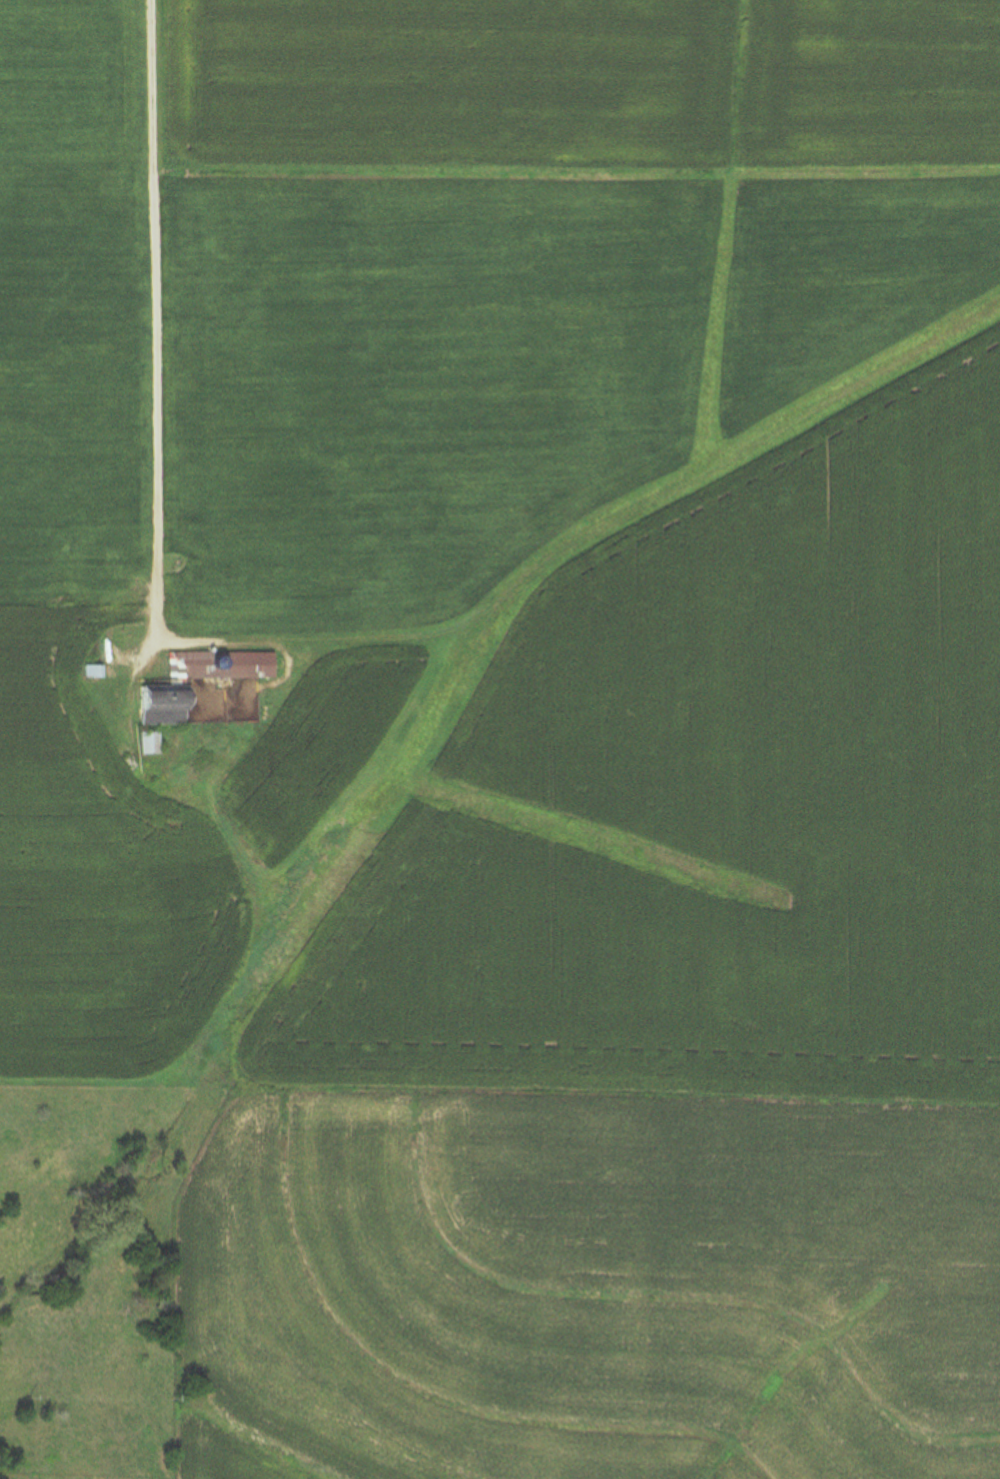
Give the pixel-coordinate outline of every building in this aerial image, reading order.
[(100,648),(99,679),(78,678),(78,667),(84,667),(84,648),(100,648)] [(269,654),(224,654),(224,667),(203,668),(202,653),(165,653),(166,686),(134,686),(134,726),(182,726),(181,678),(269,677),(269,654)] [(156,733),(157,755),(137,755),(137,733),(156,733)]
